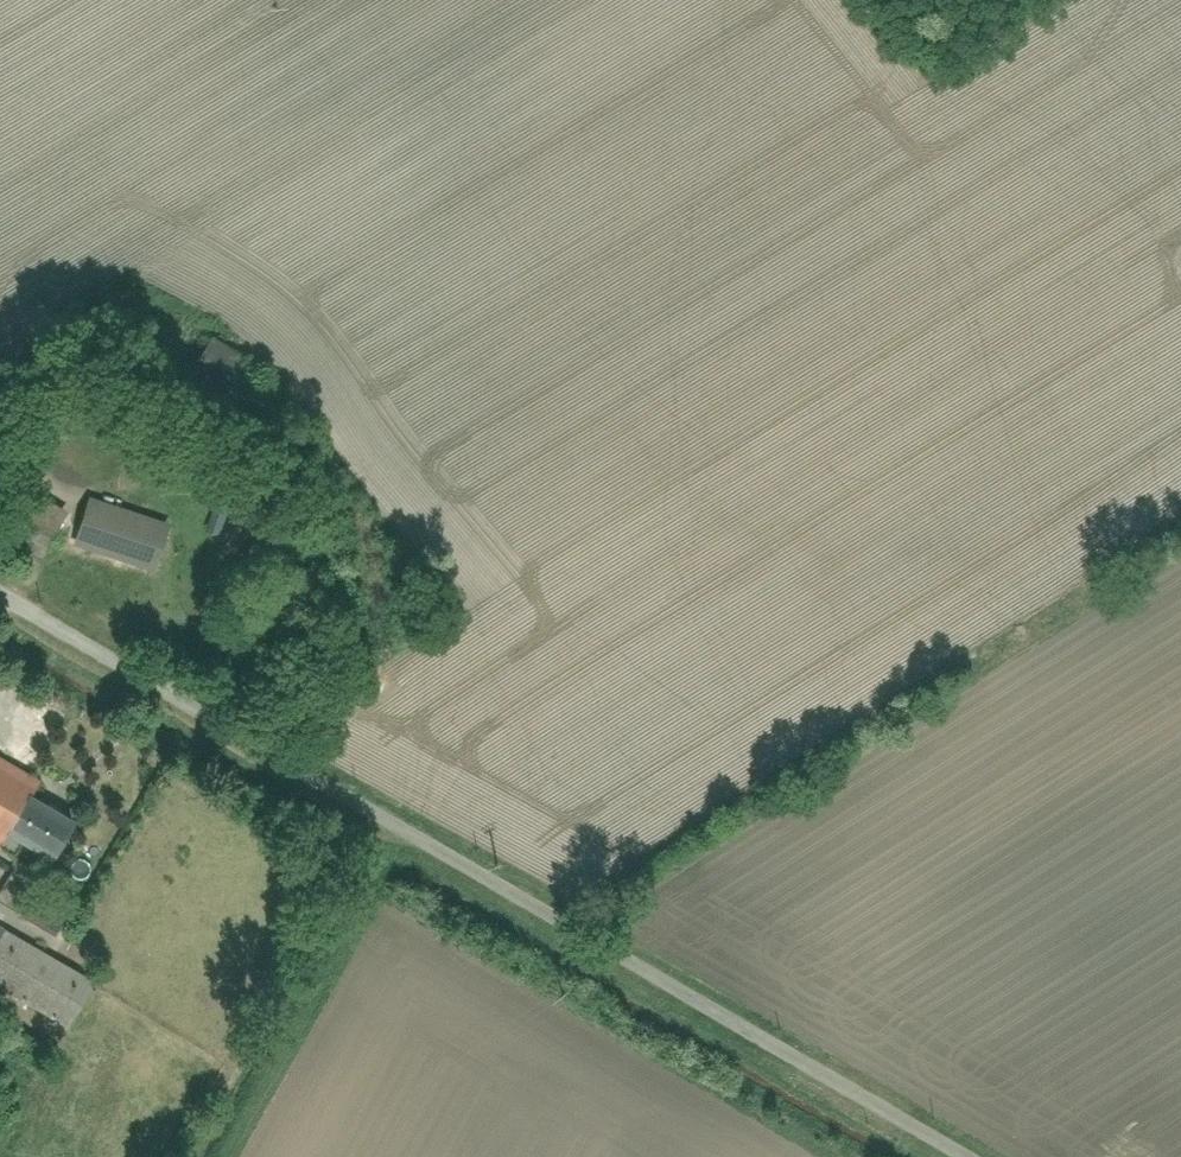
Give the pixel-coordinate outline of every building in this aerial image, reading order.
[(218,333),(199,372),(232,389),(252,349),(218,333)] [(211,528),(226,532),(233,502),(218,498),(211,528)] [(91,503),(78,543),(153,567),(166,528),(91,503)] [(38,778),(0,758),(0,849),(38,778)] [(30,796),(9,835),(58,860),(78,822),(30,796)] [(69,1025),(94,978),(0,928),(0,988),(69,1025)]
